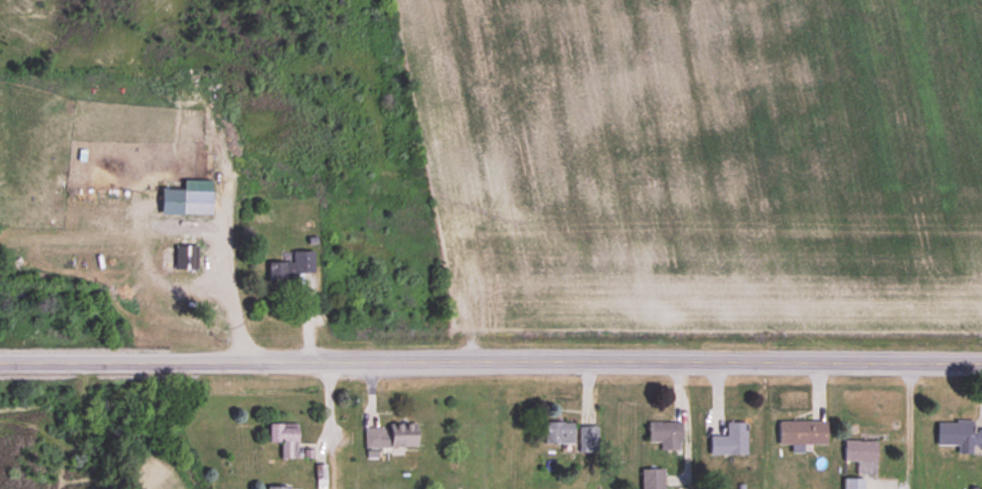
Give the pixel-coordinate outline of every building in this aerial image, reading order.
[(184,192),(184,212),(209,213),(210,192),(184,192)] [(196,247),(195,268),(175,267),(176,246),(196,247)] [(313,252),(313,272),(297,272),(297,282),(269,282),(269,263),(293,263),(293,252),(313,252)] [(778,421),(778,444),(827,444),(827,421),(778,421)] [(544,444),(574,444),(574,422),(544,422),(544,444)] [(681,452),(681,422),(648,422),(648,443),(660,443),(660,452),(681,452)] [(710,455),(746,455),(746,422),(726,422),(726,436),(710,436),(710,455)] [(981,448),(981,430),(973,429),(973,423),(937,422),(937,450),(972,450),(972,448),(981,448)] [(269,423),(269,443),(281,443),(281,460),(297,460),(297,423),(269,423)] [(416,448),(416,425),(365,425),(365,448),(416,448)] [(597,427),(579,427),(579,453),(597,453),(597,427)] [(844,463),(876,463),(876,441),(844,441),(844,463)] [(642,469),(642,488),(664,488),(664,469),(642,469)] [(863,478),(843,478),(843,488),(863,488),(863,478)]
